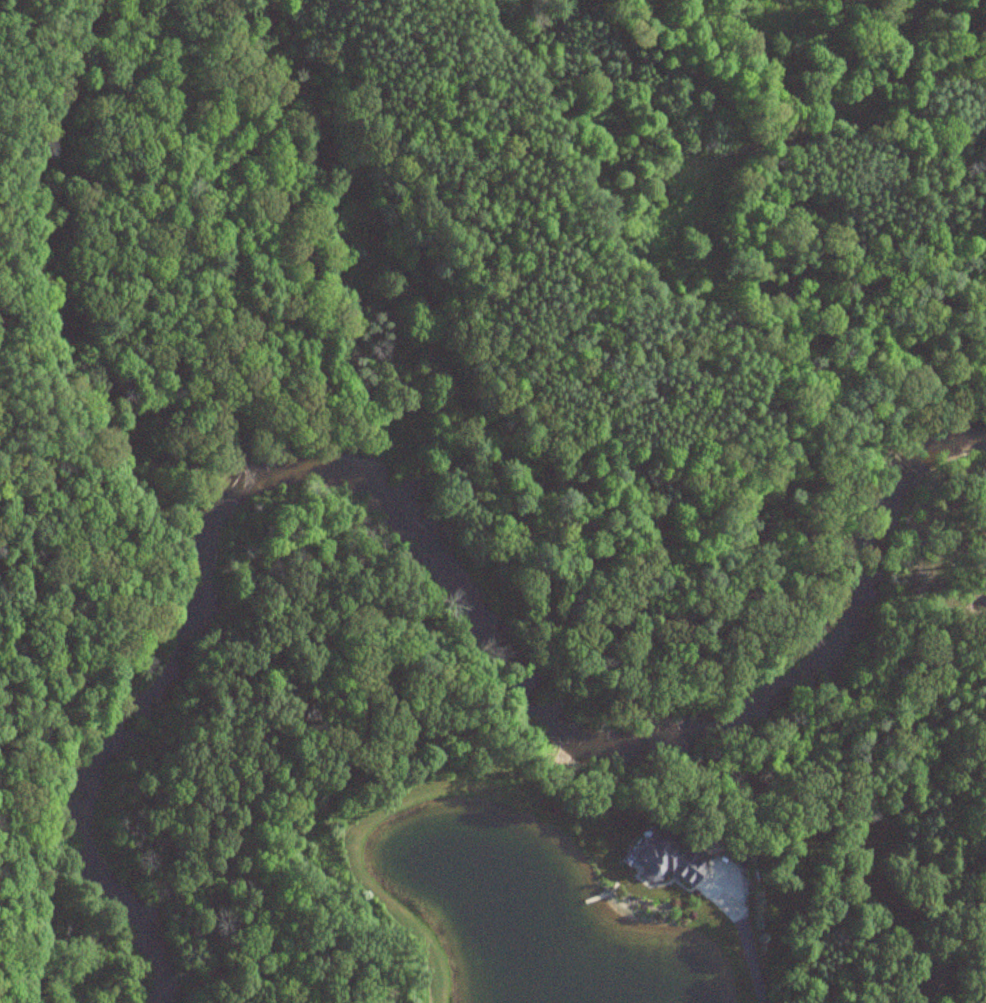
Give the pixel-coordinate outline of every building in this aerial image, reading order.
[(647,823),(624,858),(655,880),(661,871),(687,888),(705,862),(647,823)]
